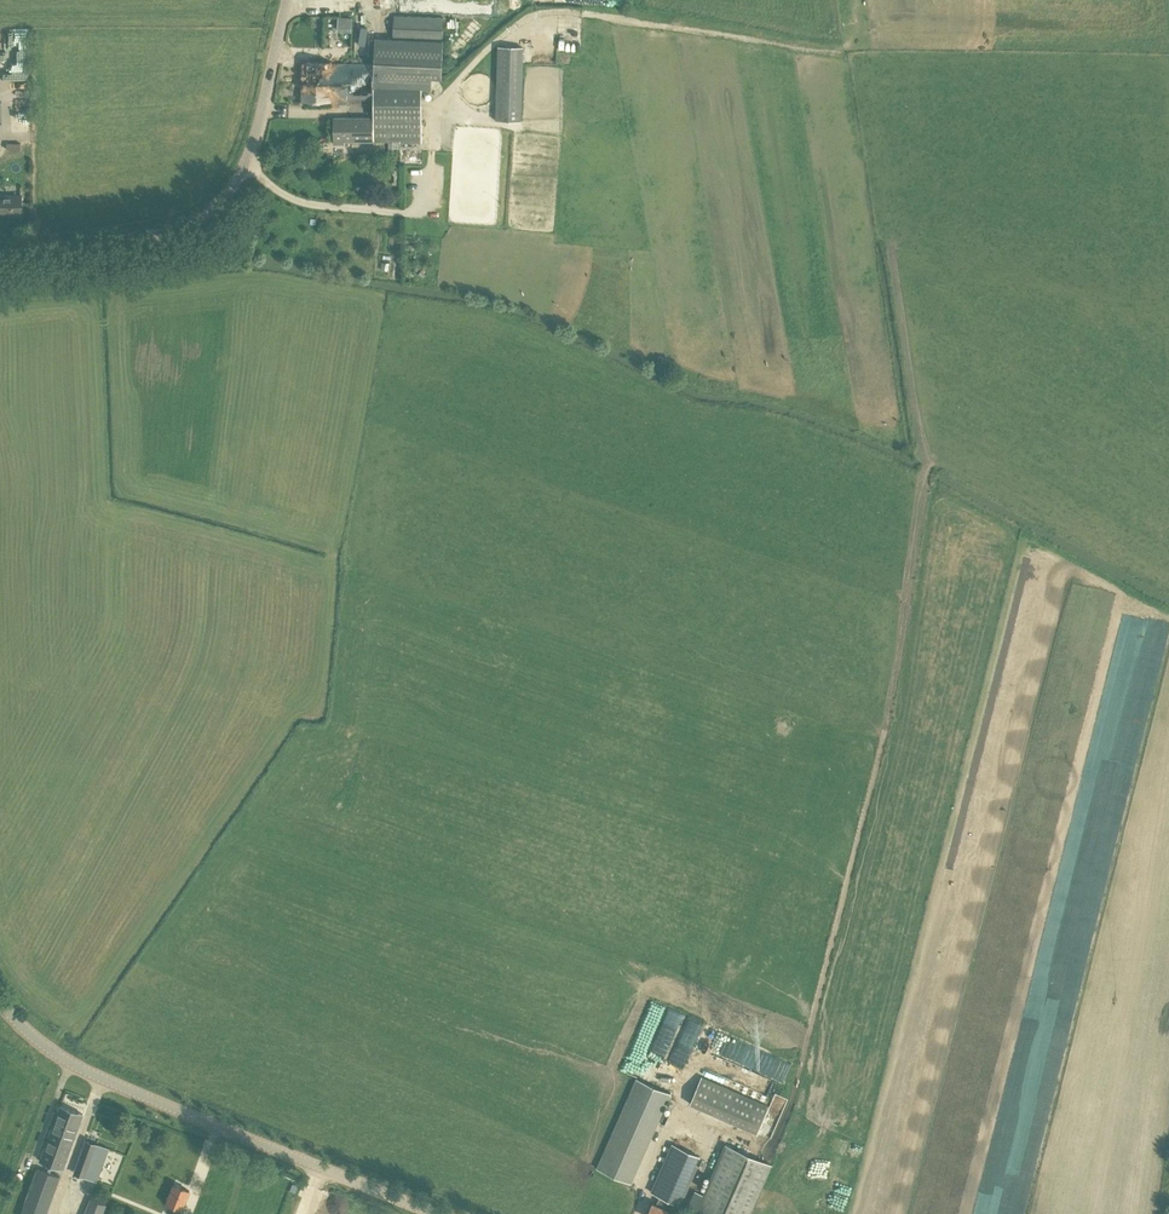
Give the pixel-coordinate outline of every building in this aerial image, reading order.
[(393,39),(375,38),(373,87),(422,89),(422,87),(432,88),(432,77),(442,77),(443,40),(443,17),(394,15),(393,39)] [(351,30),(352,17),(337,16),(337,29),(351,30)] [(498,47),(496,120),(521,121),(523,47),(498,47)] [(571,64),(572,52),(560,51),(559,63),(571,64)] [(329,62),(302,62),(302,83),(330,83),(330,81),(372,81),(373,81),(373,64),(329,64),(329,62)] [(330,83),(302,83),(302,100),(330,100),(330,103),(346,103),(346,98),(374,98),(372,88),(372,81),(330,81),(330,83)] [(422,89),(372,88),(374,98),(373,117),(373,131),(373,140),(392,140),(392,148),(399,148),(399,142),(422,142),(422,131),(422,89)] [(373,117),(334,117),(334,140),(334,144),(344,144),(344,140),(373,140),(373,131),(373,117)] [(12,156),(12,166),(24,166),(24,155),(27,155),(27,136),(0,136),(0,156),(12,156)] [(0,194),(0,214),(22,214),(23,194),(0,194)] [(669,1063),(684,1069),(703,1021),(688,1015),(669,1063)] [(690,1103),(757,1133),(769,1106),(702,1076),(690,1103)] [(631,1183),(671,1093),(637,1078),(597,1167),(631,1183)] [(40,1160),(63,1168),(83,1113),(60,1104),(40,1160)] [(74,1172),(97,1181),(109,1147),(86,1139),(74,1172)] [(652,1202),(647,1213),(670,1213),(672,1211),(669,1209),(672,1201),(678,1203),(699,1155),(672,1143),(651,1191),(660,1195),(656,1204),(652,1202)] [(726,1144),(696,1211),(703,1213),(750,1213),(772,1164),(726,1144)] [(37,1167),(20,1213),(47,1213),(61,1176),(37,1167)] [(166,1203),(173,1206),(170,1213),(179,1213),(181,1209),(182,1209),(190,1190),(174,1183),(166,1203)] [(83,1213),(102,1213),(106,1204),(90,1198),(83,1213)]
